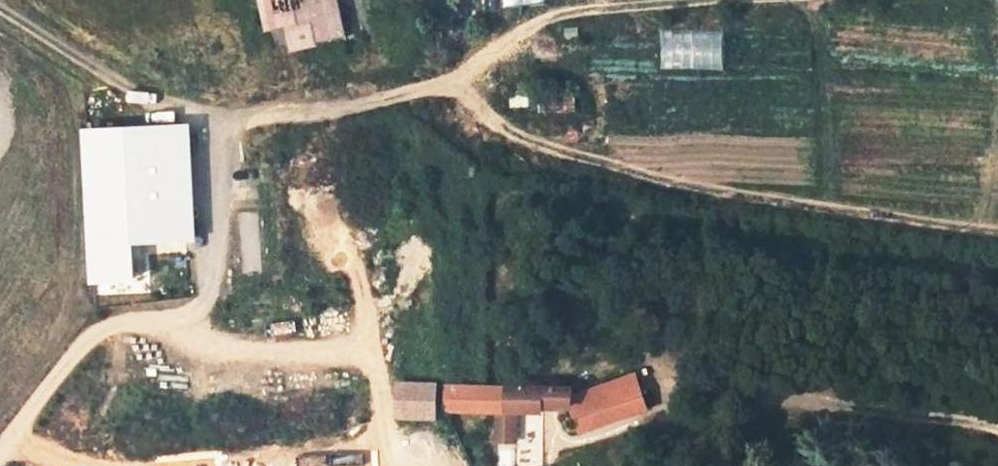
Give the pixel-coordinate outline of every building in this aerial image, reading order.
[(271,26),(291,22),(296,47),(352,36),(345,0),(266,0),(271,26)] [(570,91),(540,90),(539,112),(569,113),(570,91)] [(92,115),(99,276),(153,271),(151,234),(207,230),(203,111),(92,115)] [(453,383),(398,381),(397,415),(439,415),(438,408),(453,409),(453,383)] [(576,408),(577,384),(488,383),(453,383),(453,409),(499,409),(500,440),(517,440),(517,409),(573,410),(582,430),(646,404),(639,382),(576,408)]
